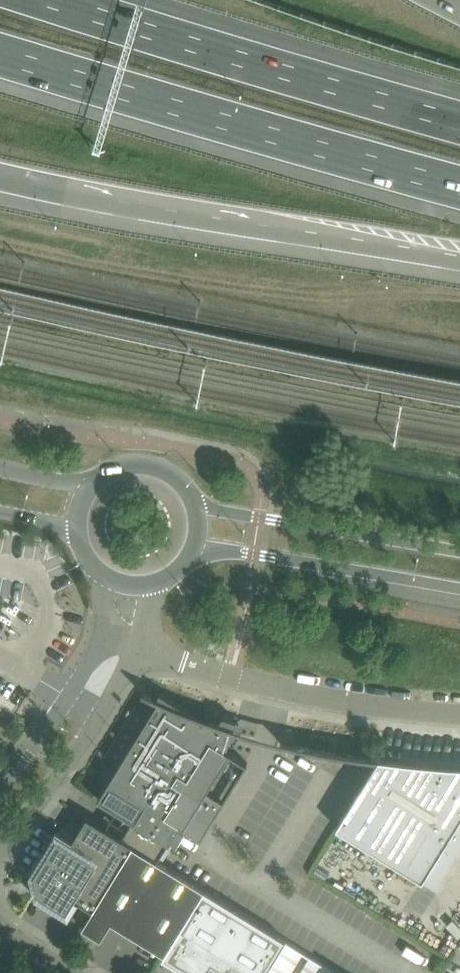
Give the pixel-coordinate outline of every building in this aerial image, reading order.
[(106,828),(133,845),(157,860),(158,860),(169,843),(170,843),(181,825),(202,837),(248,762),(227,749),(229,746),(231,738),(234,730),(256,737),(268,740),(275,742),(281,743),(293,746),(305,749),(306,747),(294,744),(281,741),(275,739),(269,738),(257,735),(246,731),(234,728),(237,720),(223,715),(219,722),(199,715),(180,708),(161,696),(160,699),(143,691),(142,693),(153,699),(153,698),(158,701),(98,799),(117,810),(106,828)] [(391,760),(385,759),(379,758),(376,758),(372,757),(367,757),(362,756),(358,756),(353,755),(348,754),(343,754),(339,753),(334,752),(329,751),(325,750),(320,750),(315,749),(311,748),(306,747),(305,749),(307,750),(312,750),(317,751),(321,752),(326,753),(331,754),(336,755),(340,756),(345,756),(350,757),(355,758),(359,758),(364,759),(369,759),(373,760),(378,761),(337,828),(438,890),(459,856),(459,766),(457,766),(451,765),(445,765),(439,765),(433,764),(427,764),(421,763),(415,762),(409,762),(403,761),(397,760),(391,760)] [(75,898),(93,910),(133,845),(106,828),(87,816),(69,845),(58,838),(35,873),(41,894),(68,911),(75,898)] [(93,910),(82,928),(101,939),(111,922),(165,954),(204,890),(157,860),(133,845),(93,910)] [(187,972),(266,972),(286,941),(286,940),(205,889),(165,954),(162,958),(187,972)] [(328,968),(328,967),(286,941),(266,972),(325,972),(328,968)]
